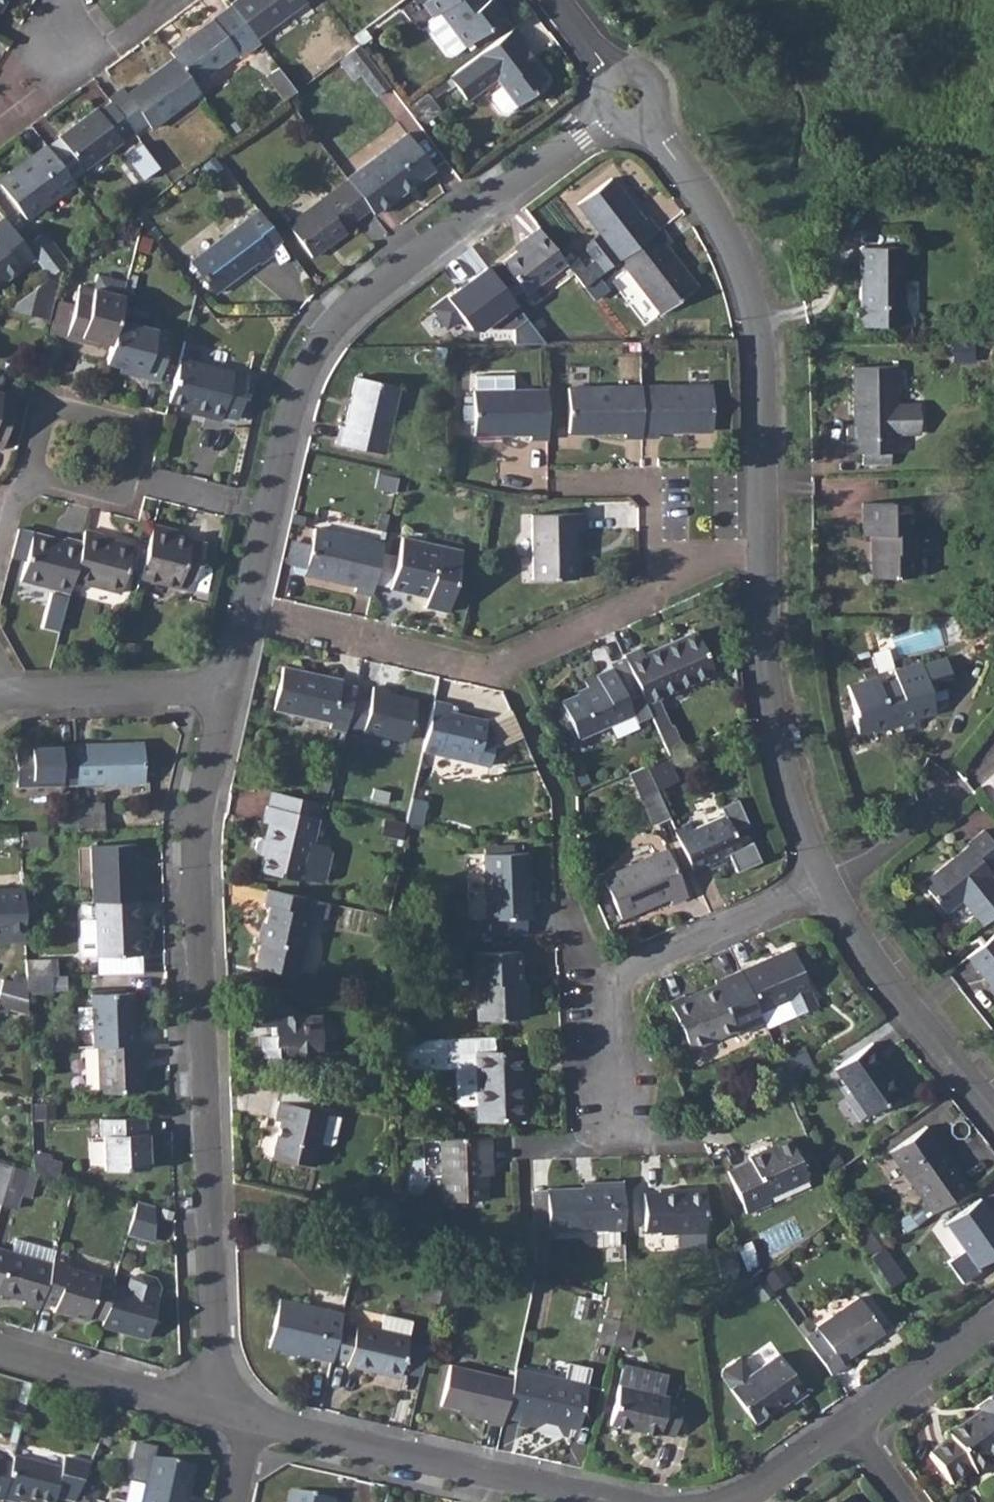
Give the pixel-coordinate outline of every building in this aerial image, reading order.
[(228,1),(229,3),(254,36),(300,0),(230,0),(228,1)] [(421,1),(432,16),(425,21),(424,26),(445,54),(451,55),(503,15),(492,0),(423,0),(421,1)] [(229,3),(167,50),(172,55),(191,82),(233,50),(236,54),(255,38),(254,36),(229,3)] [(512,27),(447,76),(464,99),(493,77),(500,86),(490,93),(490,99),(499,111),(506,113),(515,104),(515,105),(533,91),(532,88),(543,78),(518,45),(523,41),(512,27)] [(357,43),(344,52),(359,72),(372,62),(357,43)] [(119,86),(106,96),(108,100),(129,128),(131,129),(144,120),(148,126),(197,89),(191,82),(172,55),(124,92),(119,86)] [(277,66),(265,76),(282,99),(286,97),(294,90),(277,66)] [(425,92),(406,107),(415,120),(435,104),(425,92)] [(56,134),(56,135),(73,157),(81,168),(119,140),(117,137),(129,128),(108,100),(96,108),(93,105),(56,134)] [(403,132),(344,175),(347,179),(368,207),(373,213),(430,169),(403,132)] [(0,182),(0,184),(24,216),(72,180),(61,165),(45,144),(44,142),(32,151),(34,157),(0,182)] [(611,177),(575,204),(597,233),(585,243),(584,248),(593,259),(583,266),(574,273),(583,285),(602,270),(617,259),(657,229),(647,216),(643,219),(611,177)] [(368,207),(347,179),(287,224),(311,256),(345,231),(342,227),(368,207)] [(32,256),(23,244),(2,215),(0,217),(0,279),(32,256)] [(244,219),(190,261),(214,293),(256,261),(258,263),(270,254),(244,219)] [(528,239),(517,247),(501,259),(525,291),(565,260),(538,225),(525,235),(528,239)] [(657,229),(617,259),(658,313),(696,285),(666,245),(671,242),(660,226),(657,229)] [(42,230),(23,244),(32,256),(46,276),(60,266),(65,262),(42,230)] [(856,314),(856,325),(912,325),(912,316),(903,307),(902,244),(860,245),(859,314),(856,314)] [(54,292),(60,266),(46,276),(33,286),(26,314),(47,319),(54,292)] [(76,298),(65,338),(97,346),(98,342),(110,345),(118,317),(122,297),(92,290),(91,294),(78,291),(76,298)] [(110,345),(106,363),(120,366),(143,373),(142,377),(157,382),(169,331),(118,317),(110,345)] [(179,356),(167,402),(182,405),(203,410),(202,416),(219,420),(220,414),(234,418),(246,375),(231,370),(179,356)] [(894,365),(850,366),(852,424),(845,424),(845,453),(860,452),(860,462),(889,462),(889,452),(896,451),(895,432),(918,432),(917,403),(895,404),(894,365)] [(338,423),(333,441),(383,452),(398,386),(353,376),(342,425),(338,423)] [(709,383),(638,384),(639,438),(657,437),(657,433),(710,432),(709,383)] [(639,438),(638,384),(566,385),(567,433),(623,433),(623,438),(639,438)] [(508,387),(472,387),(473,435),(528,435),(528,440),(545,439),(544,386),(508,387)] [(12,401),(0,398),(0,449),(12,401)] [(889,502),(860,502),(861,535),(871,534),(872,552),(870,551),(871,577),(911,576),(911,552),(914,552),(913,533),(909,533),(909,511),(889,511),(889,502)] [(582,513),(530,514),(531,578),(575,577),(574,528),(583,527),(582,513)] [(151,524),(137,578),(191,593),(203,542),(175,535),(166,533),(166,528),(151,524)] [(80,541),(71,581),(118,594),(130,544),(100,536),(101,534),(84,528),(80,541)] [(309,551),(304,572),(356,583),(355,589),(372,594),(383,542),(314,528),(309,551)] [(19,581),(68,594),(71,581),(80,541),(63,537),(61,539),(31,532),(19,581)] [(400,535),(388,588),(425,598),(423,607),(446,612),(459,548),(400,535)] [(640,647),(623,654),(645,702),(714,671),(695,629),(643,653),(640,647)] [(929,692),(921,665),(920,662),(894,670),(896,679),(878,684),(876,677),(847,685),(855,715),(852,716),(858,735),(872,731),(873,734),(901,726),(903,732),(920,727),(917,718),(934,713),(929,692)] [(590,687),(561,699),(579,738),(634,714),(612,664),(596,672),(594,669),(584,674),(590,687)] [(326,726),(343,729),(345,723),(350,694),(352,687),(336,683),(337,679),(279,666),(269,707),(327,720),(326,726)] [(370,699),(363,728),(407,739),(416,700),(388,693),(389,689),(373,685),(370,699)] [(433,701),(422,749),(488,766),(495,740),(481,737),(485,720),(448,711),(449,705),(433,701)] [(672,725),(658,731),(668,753),(682,747),(672,725)] [(75,743),(75,746),(76,785),(144,783),(142,741),(75,743)] [(76,785),(75,746),(61,746),(61,742),(16,745),(17,787),(76,785)] [(668,753),(645,763),(656,788),(679,778),(668,753)] [(645,763),(630,770),(640,795),(656,788),(645,763)] [(412,798),(406,823),(421,826),(426,801),(412,798)] [(317,817),(267,805),(263,821),(269,823),(265,841),(260,839),(255,842),(253,850),(256,855),(262,856),(258,869),(302,880),(303,877),(317,880),(324,876),(330,849),(326,842),(312,839),(317,817)] [(103,812),(77,813),(78,828),(104,827),(103,812)] [(77,813),(52,814),(53,829),(78,828),(77,813)] [(690,820),(674,827),(692,868),(707,862),(709,868),(726,860),(723,854),(740,847),(725,813),(693,828),(690,820)] [(46,829),(21,830),(22,845),(46,844),(46,829)] [(923,882),(945,910),(962,898),(981,923),(993,913),(993,880),(990,875),(992,873),(989,869),(993,864),(993,842),(984,829),(967,842),(968,846),(923,882)] [(90,845),(93,900),(95,900),(137,899),(134,844),(90,845)] [(665,847),(602,876),(621,918),(669,898),(671,903),(687,897),(665,847)] [(529,852),(483,854),(485,918),(531,917),(529,852)] [(2,934),(2,941),(26,940),(24,903),(24,886),(0,887),(0,934),(2,934)] [(324,899),(267,886),(263,904),(268,905),(255,963),(294,973),(308,915),(319,918),(324,899)] [(137,899),(95,900),(96,921),(80,921),(81,951),(96,951),(97,955),(140,953),(137,899)] [(966,958),(993,994),(993,936),(966,958)] [(790,947),(738,969),(757,1012),(787,998),(794,1014),(816,1005),(790,947)] [(520,950),(473,952),(475,1017),(526,1015),(526,996),(521,996),(520,950)] [(51,958),(26,959),(27,976),(52,975),(51,958)] [(52,975),(27,976),(27,985),(28,991),(52,990),(52,975)] [(0,985),(0,991),(28,999),(28,991),(27,985),(2,978),(0,985)] [(685,993),(669,1000),(691,1049),(736,1029),(715,983),(686,995),(685,993)] [(28,1011),(28,999),(0,991),(0,1004),(28,1011)] [(91,993),(93,1044),(98,1044),(139,1043),(139,1028),(134,1028),(133,992),(91,993)] [(291,1007),(252,1008),(253,1025),(271,1025),(271,1035),(260,1036),(261,1062),(284,1062),(292,1053),(321,1053),(319,1013),(291,1014),(291,1007)] [(527,1075),(526,1050),(493,1052),(492,1036),(408,1040),(391,1040),(392,1060),(392,1069),(452,1068),(453,1100),(459,1104),(475,1104),(475,1119),(524,1117),(522,1076),(525,1076),(527,1075)] [(872,1041),(835,1066),(869,1114),(901,1091),(880,1061),(884,1058),(872,1041)] [(139,1043),(98,1044),(99,1089),(144,1089),(143,1060),(147,1059),(146,1042),(139,1043)] [(310,1104),(312,1094),(286,1089),(284,1099),(310,1104)] [(278,1120),(271,1153),(314,1164),(318,1144),(329,1146),(335,1142),(340,1118),(325,1113),(325,1111),(278,1100),(274,1119),(278,1120)] [(142,1115),(99,1117),(100,1133),(103,1133),(104,1169),(147,1168),(146,1132),(143,1132),(142,1115)] [(923,1128),(891,1150),(933,1211),(970,1186),(944,1148),(940,1151),(923,1128)] [(490,1134),(439,1136),(443,1200),(487,1199),(486,1174),(485,1151),(490,1152),(490,1134)] [(748,1160),(726,1170),(746,1214),(768,1203),(766,1198),(806,1178),(787,1136),(746,1156),(748,1160)] [(63,1163),(33,1155),(34,1170),(36,1171),(59,1177),(63,1163)] [(1,1203),(12,1164),(0,1161),(0,1203),(1,1203)] [(12,1164),(1,1203),(17,1208),(21,1193),(28,1169),(12,1164)] [(550,1212),(534,1212),(535,1260),(552,1259),(551,1231),(624,1228),(622,1185),(582,1186),(549,1187),(550,1212)] [(657,1191),(643,1191),(645,1230),(660,1229),(660,1232),(705,1231),(703,1187),(658,1188),(657,1191)] [(945,1221),(976,1266),(993,1253),(993,1219),(979,1198),(945,1221)] [(131,1236),(155,1238),(158,1203),(135,1200),(131,1236)] [(898,1218),(906,1230),(927,1216),(918,1203),(898,1218)] [(39,1308),(40,1302),(51,1263),(44,1261),(47,1247),(15,1236),(11,1251),(8,1250),(0,1279),(0,1295),(24,1302),(23,1304),(39,1308)] [(882,1247),(868,1256),(885,1280),(898,1271),(882,1247)] [(51,1263),(40,1302),(54,1306),(53,1311),(87,1321),(88,1316),(102,1320),(114,1281),(114,1280),(66,1265),(69,1255),(54,1251),(51,1263)] [(102,1320),(102,1324),(147,1337),(158,1295),(156,1294),(159,1284),(154,1276),(139,1271),(131,1275),(127,1285),(114,1281),(102,1320)] [(423,1299),(438,1302),(443,1277),(429,1273),(423,1299)] [(443,1277),(438,1302),(453,1305),(458,1281),(443,1277)] [(268,1347),(331,1361),(332,1356),(339,1326),(342,1312),(280,1298),(268,1347)] [(827,1340),(813,1350),(830,1374),(844,1364),(842,1360),(884,1331),(860,1298),(817,1327),(827,1340)] [(339,1326),(332,1356),(348,1360),(347,1365),(400,1376),(412,1322),(383,1315),(380,1330),(356,1324),(355,1329),(339,1326)] [(599,1340),(613,1343),(618,1319),(605,1316),(599,1340)] [(618,1319),(613,1343),(629,1347),(634,1322),(618,1319)] [(781,1354),(732,1387),(755,1421),(790,1397),(792,1401),(807,1391),(781,1354)] [(625,1362),(611,1422),(659,1434),(660,1431),(675,1435),(683,1399),(665,1394),(669,1372),(625,1362)] [(485,1420),(501,1424),(504,1413),(512,1377),(449,1363),(439,1404),(486,1415),(485,1420)] [(512,1377),(504,1413),(519,1417),(520,1413),(577,1427),(587,1384),(515,1367),(512,1377)] [(922,1454),(943,1484),(965,1468),(968,1472),(993,1454),(993,1402),(987,1393),(970,1405),(973,1411),(940,1435),(943,1439),(922,1454)] [(1,1500),(8,1501),(53,1501),(54,1499),(67,1501),(74,1501),(76,1497),(86,1475),(91,1463),(64,1457),(61,1467),(13,1455),(11,1461),(1,1500)] [(141,1501),(185,1501),(193,1467),(151,1458),(141,1501)] [(1,1500),(11,1461),(0,1459),(0,1500),(1,1500)] [(86,1475),(76,1497),(93,1501),(99,1478),(86,1475)] [(333,1499),(289,1490),(286,1501),(332,1501),(333,1499)]
